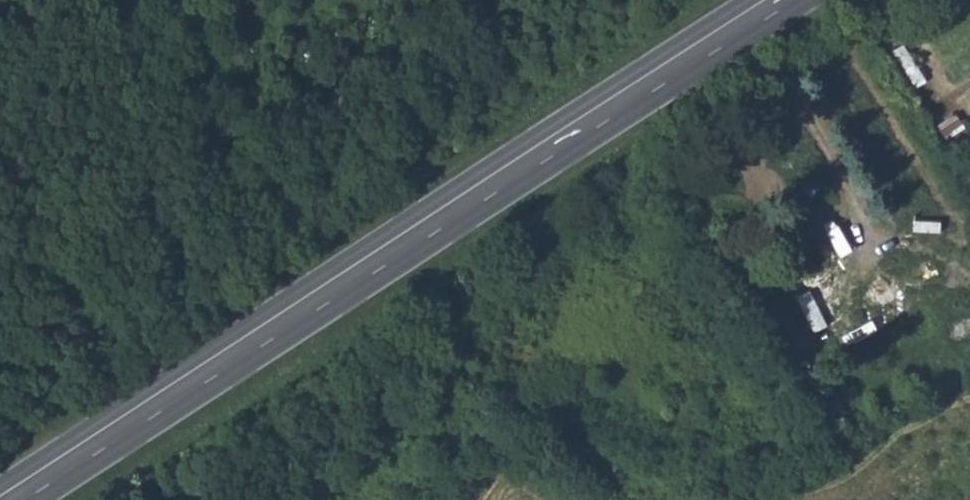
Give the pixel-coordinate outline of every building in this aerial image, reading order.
[(822,241),(800,254),(812,276),(834,262),(822,241)]
